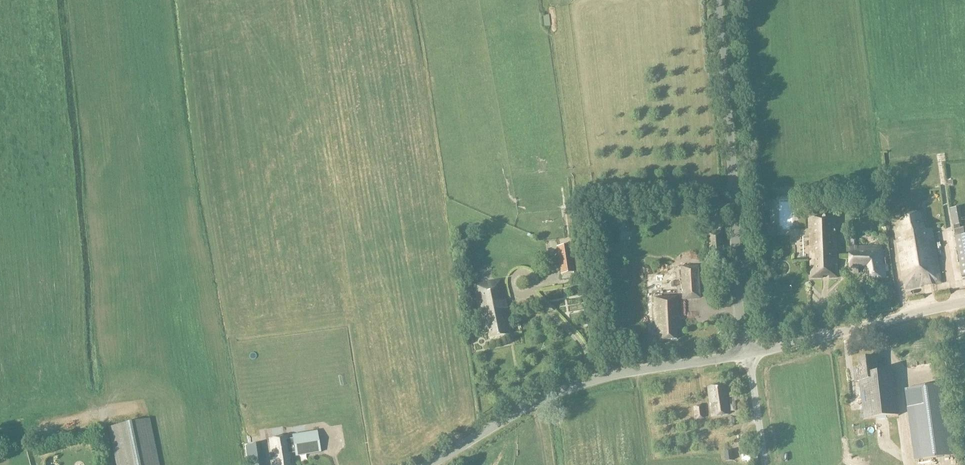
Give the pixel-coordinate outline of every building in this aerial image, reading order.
[(766,207),(775,205),(772,194),(764,196),(766,207)] [(905,290),(941,283),(932,230),(925,231),(922,213),(895,217),(897,227),(895,228),(898,245),(898,247),(905,290)] [(838,277),(835,217),(809,218),(811,278),(838,277)] [(782,231),(782,222),(772,222),(772,231),(782,231)] [(625,224),(623,233),(634,235),(636,226),(625,224)] [(955,231),(963,278),(964,277),(964,229),(955,231)] [(709,233),(710,255),(722,255),(721,233),(709,233)] [(847,234),(848,246),(856,246),(855,234),(847,234)] [(574,273),(572,262),(569,245),(556,247),(560,275),(574,273)] [(882,246),(851,247),(850,272),(858,273),(859,267),(867,267),(868,280),(886,278),(882,246)] [(511,270),(519,279),(525,273),(518,264),(511,270)] [(700,298),(698,266),(681,267),(683,299),(700,298)] [(512,334),(501,280),(474,286),(483,332),(488,331),(490,338),(512,334)] [(927,294),(916,295),(917,311),(928,310),(927,294)] [(659,340),(676,339),(676,330),(679,329),(677,297),(655,298),(656,329),(658,329),(659,340)] [(876,357),(859,359),(860,367),(854,368),(855,382),(861,381),(866,419),(898,416),(893,371),(878,373),(876,357)] [(907,389),(917,460),(955,454),(945,384),(907,389)] [(708,387),(712,416),(728,414),(724,385),(708,387)] [(495,403),(485,409),(488,413),(498,407),(495,403)] [(694,407),(695,419),(704,418),(702,406),(694,407)] [(149,419),(109,428),(117,464),(159,464),(149,419)] [(320,452),(317,432),(291,436),(292,439),(288,440),(287,436),(270,439),(274,463),(273,464),(272,464),(292,464),(290,455),(295,454),(295,457),(320,452)] [(368,446),(345,451),(346,455),(369,450),(368,446)] [(361,454),(332,463),(333,464),(365,464),(361,454)] [(252,464),(262,464),(260,456),(251,458),(252,464)]
